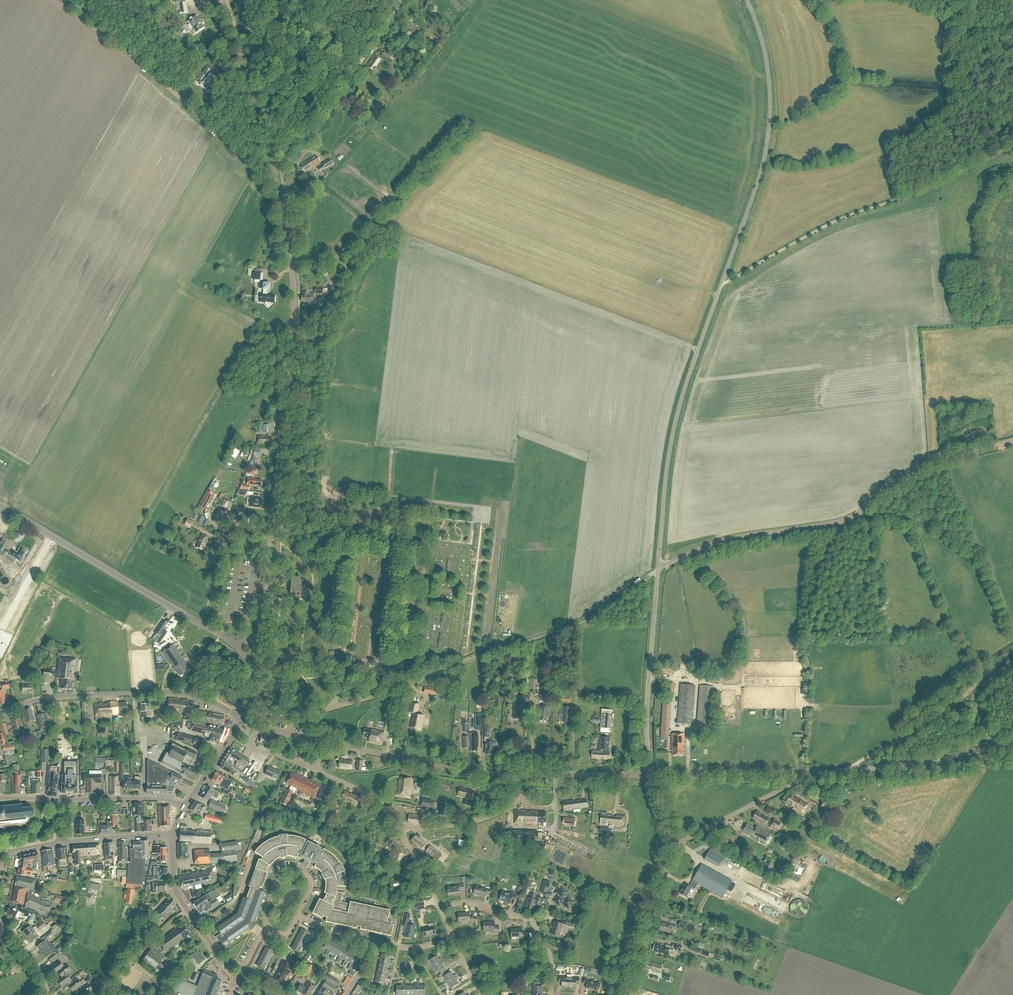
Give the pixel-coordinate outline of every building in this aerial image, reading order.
[(188,12),(186,2),(176,3),(177,9),(179,9),(180,13),(188,12)] [(204,27),(196,16),(193,18),(192,17),(190,19),(190,20),(188,22),(190,24),(187,26),(190,30),(192,28),(196,33),(204,27)] [(389,60),(392,55),(384,50),(381,54),(389,60)] [(372,70),(380,59),(376,56),(368,66),(369,67),(368,67),(372,70)] [(198,78),(199,79),(201,81),(199,82),(201,84),(200,85),(204,89),(214,78),(207,72),(210,70),(208,68),(207,67),(198,78)] [(307,161),(301,165),(301,166),(300,167),(303,171),(304,170),(304,171),(320,162),(316,156),(307,161)] [(267,306),(270,304),(270,303),(274,303),(275,296),(267,295),(268,290),(269,290),(269,284),(263,284),(259,284),(259,289),(263,289),(263,295),(260,295),(259,302),(265,303),(267,306)] [(313,303),(313,294),(306,294),(306,292),(302,292),(302,296),(300,296),(300,301),(304,301),(304,303),(313,303)] [(271,444),(271,437),(258,436),(257,443),(267,444),(271,444)] [(261,486),(262,481),(257,480),(248,478),(247,485),(241,485),(241,489),(249,490),(250,485),(257,486),(257,485),(261,486)] [(207,490),(198,506),(204,509),(213,493),(207,490)] [(189,506),(195,509),(204,494),(198,491),(189,506)] [(246,505),(249,505),(249,506),(260,507),(260,506),(263,506),(263,501),(262,501),(262,498),(250,497),(250,498),(247,498),(246,505)] [(220,499),(218,505),(230,510),(233,504),(229,502),(224,500),(220,499)] [(213,520),(220,523),(225,511),(218,508),(213,520)] [(199,515),(196,521),(206,526),(209,521),(204,519),(205,518),(199,515)] [(184,525),(190,528),(193,522),(187,519),(184,525)] [(193,533),(187,547),(192,550),(198,536),(193,533)] [(196,547),(202,550),(208,537),(202,534),(196,547)] [(23,556),(26,551),(20,548),(17,553),(12,550),(9,555),(21,562),(23,557),(23,556)] [(304,596),(305,600),(305,599),(308,598),(308,596),(309,586),(301,585),(298,573),(299,577),(293,579),(292,585),(292,587),(291,587),(290,591),(292,591),(292,593),(291,595),(298,596),(304,596)] [(163,621),(154,633),(158,636),(167,624),(163,621)] [(173,644),(170,646),(169,644),(163,648),(164,650),(162,652),(171,665),(172,664),(174,667),(173,668),(176,671),(177,671),(180,676),(189,670),(184,663),(186,662),(173,644)] [(76,660),(66,658),(59,658),(58,658),(57,668),(58,668),(58,671),(57,671),(56,678),(61,679),(60,689),(71,690),(73,680),(74,680),(76,660)] [(672,697),(673,690),(674,683),(667,683),(666,690),(668,690),(667,697),(672,697)] [(32,693),(33,684),(27,684),(22,684),(22,693),(32,693)] [(677,724),(691,725),(695,685),(680,684),(677,724)] [(424,686),(422,692),(431,694),(433,688),(424,686)] [(696,726),(711,727),(714,687),(700,686),(696,726)] [(545,693),(544,703),(552,704),(552,694),(545,693)] [(527,701),(527,695),(523,695),(523,696),(519,695),(519,705),(514,704),(513,718),(523,719),(524,701),(527,701)] [(168,698),(166,710),(185,713),(185,712),(193,713),(194,703),(193,703),(193,702),(188,701),(188,700),(182,700),(182,701),(178,701),(179,699),(173,699),(168,698)] [(110,703),(110,702),(107,702),(107,704),(104,705),(103,703),(98,703),(98,705),(94,705),(95,716),(112,715),(112,710),(111,710),(110,703)] [(110,702),(110,703),(111,710),(112,710),(112,715),(118,715),(118,714),(127,713),(126,703),(117,704),(117,702),(115,702),(110,702)] [(410,712),(413,713),(412,719),(413,720),(412,722),(411,722),(410,728),(420,730),(423,715),(417,714),(419,704),(415,703),(412,702),(410,712)] [(143,717),(150,717),(150,710),(148,710),(148,704),(140,704),(141,711),(143,711),(143,717)] [(663,704),(661,737),(668,738),(671,705),(670,705),(664,704),(663,704)] [(536,706),(536,713),(539,713),(539,720),(546,720),(547,707),(540,706),(540,707),(536,706)] [(654,706),(653,739),(660,740),(661,706),(654,706)] [(570,723),(571,718),(570,718),(571,708),(563,707),(563,711),(560,710),(560,714),(563,715),(562,722),(570,723)] [(30,708),(23,709),(24,712),(23,712),(26,723),(27,723),(28,726),(31,725),(30,722),(35,721),(33,716),(32,717),(31,714),(33,713),(31,709),(30,709),(30,708)] [(202,711),(200,722),(222,726),(224,716),(213,714),(214,713),(206,711),(206,712),(202,711)] [(601,712),(600,728),(601,728),(610,729),(612,713),(601,712)] [(36,715),(40,729),(47,727),(48,731),(53,730),(51,723),(49,724),(46,714),(43,715),(43,714),(36,715)] [(23,729),(20,718),(10,720),(12,726),(13,726),(14,729),(13,729),(14,731),(13,731),(15,736),(22,734),(21,729),(23,729)] [(459,732),(459,718),(449,718),(449,721),(447,721),(447,725),(450,725),(450,732),(459,732)] [(390,719),(388,732),(389,732),(388,733),(396,734),(398,720),(390,719)] [(221,737),(224,729),(219,728),(220,727),(218,726),(217,728),(215,727),(215,726),(212,725),(212,726),(208,725),(208,726),(205,725),(205,724),(203,723),(203,724),(200,723),(192,721),(190,731),(204,734),(204,736),(209,738),(208,741),(216,743),(217,741),(219,742),(221,737)] [(482,737),(484,737),(489,737),(490,737),(490,726),(482,726),(482,735),(482,737)] [(366,729),(364,737),(370,738),(369,742),(381,745),(385,732),(377,730),(377,731),(372,729),(371,731),(366,729)] [(176,740),(201,746),(203,741),(195,739),(196,738),(178,733),(176,740)] [(267,738),(263,736),(263,735),(261,735),(259,742),(271,746),(273,739),(270,738),(268,737),(267,738)] [(684,745),(684,735),(672,735),(671,750),(673,749),(673,756),(682,756),(682,745),(684,745)] [(592,751),(591,759),(600,759),(600,758),(602,758),(602,759),(609,760),(609,751),(603,751),(603,750),(610,750),(610,745),(609,745),(609,742),(610,742),(611,737),(600,736),(599,750),(601,750),(601,751),(592,751)] [(484,741),(486,741),(486,742),(486,743),(486,754),(494,754),(494,749),(497,749),(497,743),(495,743),(489,743),(489,739),(489,737),(484,737),(484,741)] [(163,755),(160,761),(161,762),(161,763),(180,773),(186,776),(186,775),(194,779),(198,771),(188,765),(190,763),(191,764),(193,760),(191,760),(192,757),(193,758),(196,752),(187,748),(187,749),(171,741),(164,755),(163,755)] [(242,770),(249,760),(230,748),(227,753),(232,756),(231,758),(233,759),(237,761),(234,765),(242,770)] [(227,753),(223,759),(230,764),(230,763),(233,759),(231,758),(232,756),(227,753)] [(178,783),(181,777),(147,759),(147,786),(146,786),(146,793),(165,794),(165,792),(172,792),(177,783),(178,783)] [(218,766),(233,776),(234,774),(245,783),(248,779),(230,764),(223,759),(218,766)] [(348,762),(345,761),(345,760),(339,759),(338,768),(351,770),(352,761),(347,760),(348,762)] [(73,760),(68,760),(63,760),(63,775),(62,775),(61,794),(77,794),(77,760),(73,760)] [(46,796),(57,797),(59,773),(58,773),(59,767),(57,767),(53,767),(49,766),(47,766),(47,772),(48,772),(47,774),(46,784),(47,784),(46,796)] [(265,774),(277,779),(280,772),(268,767),(265,774)] [(13,792),(13,794),(20,794),(20,776),(26,776),(26,772),(20,772),(20,775),(18,775),(14,775),(12,775),(12,786),(13,786),(13,792)] [(211,780),(227,790),(229,788),(228,788),(231,782),(216,772),(214,776),(211,780)] [(291,772),(286,783),(296,788),(296,789),(312,797),(314,798),(321,785),(316,783),(315,784),(312,783),(313,781),(306,778),(305,780),(302,778),(303,777),(297,774),(296,775),(291,772)] [(87,786),(87,794),(95,794),(95,783),(101,783),(101,774),(83,775),(84,783),(84,786),(87,786)] [(110,795),(119,795),(119,786),(118,786),(118,781),(118,776),(109,776),(109,781),(110,795)] [(130,778),(130,781),(130,789),(140,789),(140,781),(140,777),(134,777),(134,778),(130,778)] [(411,784),(412,779),(400,777),(398,789),(399,789),(399,792),(397,792),(397,795),(408,797),(411,784)] [(33,785),(33,794),(40,794),(40,782),(40,780),(36,780),(31,780),(31,785),(33,785)] [(396,789),(397,782),(390,780),(388,787),(396,789)] [(216,798),(219,794),(207,786),(200,797),(207,802),(211,795),(216,798)] [(461,797),(462,796),(466,798),(471,800),(474,791),(468,789),(468,791),(465,790),(465,789),(461,787),(458,795),(458,796),(461,797)] [(279,802),(287,806),(293,792),(286,789),(279,802)] [(227,796),(228,795),(233,798),(234,797),(244,803),(245,801),(230,792),(229,793),(223,790),(222,792),(227,796)] [(345,791),(341,798),(345,800),(345,801),(355,806),(360,798),(354,795),(353,796),(345,791)] [(790,795),(786,802),(794,807),(793,808),(803,814),(808,804),(799,799),(798,800),(790,795)] [(270,797),(267,803),(273,806),(276,801),(270,797)] [(422,799),(420,806),(434,809),(436,802),(422,799)] [(208,807),(223,813),(226,806),(211,800),(208,807)] [(587,807),(587,800),(577,800),(577,802),(573,802),(573,800),(568,801),(563,802),(564,810),(569,810),(578,808),(587,807)] [(200,815),(202,816),(207,807),(195,802),(190,810),(200,815)] [(1,812),(1,810),(4,810),(5,819),(0,819),(0,825),(4,824),(5,825),(6,825),(5,824),(9,824),(9,825),(10,825),(10,824),(14,823),(14,824),(15,824),(15,823),(18,823),(19,824),(19,823),(24,822),(24,823),(25,823),(24,822),(27,822),(27,823),(28,822),(27,822),(28,821),(29,820),(28,820),(28,819),(29,819),(29,818),(31,817),(31,818),(32,818),(32,817),(34,815),(35,815),(35,814),(34,814),(34,810),(35,810),(34,809),(33,810),(31,808),(31,807),(30,807),(30,808),(28,808),(27,803),(23,803),(22,803),(23,804),(18,805),(18,804),(17,804),(17,805),(13,805),(12,805),(11,805),(10,806),(8,806),(8,805),(7,805),(7,806),(3,806),(3,805),(3,806),(0,807),(0,812),(1,812)] [(440,803),(438,815),(444,816),(446,804),(440,803)] [(778,807),(794,815),(796,811),(780,803),(778,807)] [(116,815),(119,815),(119,808),(122,808),(122,804),(118,804),(110,804),(110,821),(106,821),(107,825),(99,825),(99,834),(111,834),(111,827),(116,827),(116,815)] [(143,820),(142,804),(133,804),(131,805),(131,831),(135,830),(135,832),(142,831),(144,830),(144,831),(152,831),(151,820),(143,820)] [(168,817),(169,813),(170,813),(170,805),(159,805),(159,818),(159,823),(159,826),(170,826),(170,816),(168,817)] [(515,810),(515,823),(539,824),(539,823),(539,826),(546,827),(546,823),(546,812),(537,812),(537,811),(531,810),(531,812),(527,812),(527,810),(515,810)] [(764,825),(768,819),(768,818),(760,814),(761,813),(757,811),(756,813),(753,819),(764,825)] [(616,818),(613,818),(613,816),(607,815),(607,813),(602,813),(601,824),(607,825),(607,824),(624,825),(625,817),(616,816),(616,818)] [(424,816),(409,814),(408,823),(423,825),(424,816)] [(214,822),(222,824),(223,822),(220,821),(221,819),(206,815),(205,819),(214,822)] [(566,826),(575,827),(576,819),(574,819),(564,818),(563,824),(566,824),(566,826)] [(769,828),(776,832),(781,822),(774,818),(769,828)] [(84,834),(84,823),(84,820),(76,820),(76,834),(84,834)] [(747,823),(743,831),(755,838),(756,836),(760,838),(759,840),(766,844),(771,834),(757,826),(755,828),(747,823)] [(327,824),(324,831),(340,839),(341,837),(336,835),(337,833),(334,832),(334,833),(327,830),(330,825),(327,824)] [(591,842),(600,841),(599,828),(591,829),(591,842)] [(249,843),(253,831),(248,829),(244,841),(249,843)] [(257,829),(256,832),(252,841),(257,843),(262,831),(257,829)] [(197,833),(193,832),(193,830),(180,830),(179,842),(211,843),(212,831),(201,831),(201,830),(197,830),(197,833)] [(509,839),(509,842),(526,842),(526,846),(532,847),(533,842),(538,843),(538,832),(534,832),(510,830),(510,831),(509,839)] [(759,846),(760,842),(743,834),(741,838),(759,846)] [(221,933),(215,937),(218,941),(219,940),(224,947),(234,940),(233,939),(249,928),(251,926),(252,926),(253,926),(254,925),(254,924),(254,923),(254,922),(254,921),(256,915),(257,913),(258,910),(259,908),(259,907),(260,906),(265,893),(261,891),(259,890),(260,887),(261,888),(262,888),(267,873),(265,872),(268,865),(270,866),(270,865),(271,865),(271,864),(272,863),(273,862),(274,861),(275,860),(276,860),(276,859),(277,859),(278,858),(279,858),(280,857),(281,858),(286,857),(286,856),(288,856),(289,856),(290,856),(291,857),(293,857),(294,857),(295,858),(296,858),(298,855),(300,856),(300,857),(305,860),(304,862),(307,864),(308,861),(312,863),(313,864),(314,862),(316,863),(314,867),(315,868),(316,868),(317,869),(318,870),(319,871),(320,872),(321,873),(322,874),(321,874),(324,880),(324,879),(325,880),(325,881),(325,882),(325,883),(325,884),(325,885),(325,886),(325,887),(325,888),(325,889),(325,890),(324,891),(324,892),(324,893),(326,894),(323,901),(319,899),(312,913),(322,918),(323,916),(325,917),(326,917),(325,922),(356,929),(357,927),(360,927),(360,929),(391,936),(393,925),(391,925),(392,922),(387,921),(389,910),(350,902),(349,904),(341,902),(343,893),(345,894),(345,893),(336,892),(337,890),(337,889),(337,888),(337,886),(346,887),(346,885),(346,883),(346,881),(346,879),(345,877),(345,875),(344,873),(344,871),(341,864),(340,864),(339,863),(339,862),(338,861),(337,859),(336,858),(335,857),(334,856),(333,855),(332,854),(331,853),(329,852),(328,851),(327,851),(326,850),(325,849),(323,849),(322,850),(320,849),(321,848),(320,848),(308,842),(307,841),(307,843),(305,842),(305,840),(304,839),(303,839),(302,838),(301,838),(300,837),(299,837),(298,837),(296,837),(295,836),(294,836),(293,836),(291,836),(290,836),(289,836),(288,835),(287,835),(279,836),(278,837),(276,837),(275,837),(274,838),(273,838),(272,839),(271,839),(270,840),(268,840),(267,841),(266,841),(265,842),(264,843),(263,843),(262,844),(261,845),(260,846),(259,846),(259,847),(258,848),(257,849),(256,850),(255,851),(254,852),(262,857),(260,860),(258,859),(255,869),(248,887),(250,887),(246,899),(243,898),(237,914),(236,915),(223,924),(217,928),(218,930),(221,933)] [(414,845),(421,850),(426,844),(416,835),(411,841),(412,842),(411,843),(414,845)] [(388,845),(393,852),(396,850),(397,851),(400,849),(403,848),(403,847),(401,845),(402,844),(400,840),(399,841),(396,836),(388,841),(389,844),(388,845)] [(785,849),(789,842),(784,839),(780,846),(785,849)] [(128,864),(126,884),(143,885),(145,886),(147,878),(144,878),(143,878),(145,866),(145,858),(149,858),(149,847),(148,848),(148,841),(139,841),(139,842),(133,842),(133,848),(130,849),(130,864),(128,864)] [(238,841),(220,844),(221,852),(222,852),(222,853),(209,853),(209,849),(194,850),(195,864),(211,864),(212,866),(214,866),(214,863),(224,863),(224,864),(237,862),(236,850),(239,850),(239,849),(241,849),(240,843),(238,843),(238,841)] [(125,848),(125,842),(120,842),(120,844),(118,844),(118,848),(119,848),(119,852),(118,852),(118,862),(127,862),(127,848),(125,848)] [(104,843),(105,861),(108,861),(108,860),(113,859),(113,843),(104,843)] [(187,845),(186,845),(186,843),(180,843),(178,843),(178,859),(186,859),(186,853),(187,853),(187,845)] [(100,845),(79,846),(79,853),(80,853),(84,853),(84,855),(86,855),(86,852),(89,852),(90,855),(100,854),(100,845)] [(426,851),(438,861),(442,855),(431,845),(426,851)] [(75,853),(75,860),(75,865),(80,865),(80,853),(79,853),(79,846),(72,846),(72,853),(75,853)] [(396,850),(393,852),(398,861),(408,855),(406,851),(404,847),(403,847),(403,848),(400,849),(397,851),(396,850)] [(57,849),(58,860),(65,859),(64,848),(57,849)] [(43,863),(43,867),(55,865),(52,850),(42,851),(44,863),(43,863)] [(704,859),(719,867),(724,858),(709,850),(704,859)] [(20,856),(20,860),(18,868),(26,870),(26,869),(36,870),(37,862),(38,862),(37,852),(20,856)] [(767,874),(769,870),(773,863),(769,861),(765,867),(763,872),(767,874)] [(698,884),(723,898),(732,881),(702,864),(692,881),(693,881),(690,886),(685,884),(680,893),(687,897),(692,888),(695,890),(698,884)] [(168,876),(168,867),(153,867),(153,879),(159,880),(160,876),(168,876)] [(26,870),(18,868),(17,875),(25,876),(25,874),(31,875),(32,871),(26,870)] [(198,873),(201,884),(201,883),(204,882),(204,883),(208,882),(209,883),(215,882),(212,869),(206,870),(206,871),(198,873)] [(121,879),(126,879),(126,870),(117,870),(117,876),(121,876),(121,879)] [(198,873),(192,874),(194,884),(194,885),(201,884),(198,873)] [(194,884),(192,874),(179,877),(181,888),(192,886),(194,885),(194,884)] [(15,886),(33,890),(35,881),(17,877),(15,886)] [(89,882),(88,889),(94,890),(93,892),(97,893),(97,891),(100,891),(101,885),(99,885),(99,884),(89,882)] [(157,891),(165,890),(165,882),(156,883),(152,883),(153,892),(157,891)] [(448,887),(448,895),(460,893),(459,890),(464,889),(464,883),(459,884),(459,885),(448,887)] [(540,892),(540,893),(548,895),(550,887),(543,885),(540,892)] [(12,902),(23,906),(27,889),(15,886),(12,902)] [(476,886),(474,893),(475,894),(475,895),(477,895),(477,894),(485,897),(486,894),(491,895),(493,890),(486,888),(485,889),(476,886)] [(574,902),(571,900),(573,897),(568,893),(562,888),(558,894),(559,895),(554,902),(559,906),(562,903),(569,909),(574,902)] [(392,889),(391,893),(403,897),(404,892),(392,889)] [(194,903),(201,913),(204,911),(205,912),(219,902),(216,898),(220,896),(216,890),(211,891),(194,903)] [(502,891),(500,900),(510,903),(512,898),(516,900),(517,894),(511,892),(510,894),(502,891)] [(543,899),(535,897),(536,895),(532,893),(530,898),(527,897),(525,902),(527,903),(526,908),(534,910),(536,904),(541,906),(543,899)] [(42,901),(39,900),(40,899),(28,894),(25,906),(48,916),(53,904),(43,900),(42,901)] [(748,910),(751,905),(739,897),(735,902),(748,910)] [(175,906),(177,904),(170,898),(164,904),(163,903),(158,909),(155,912),(164,920),(172,912),(171,911),(175,907),(175,906)] [(790,908),(790,909),(790,910),(790,911),(791,912),(791,913),(792,914),(793,915),(794,916),(795,916),(796,917),(797,917),(798,917),(799,917),(800,917),(801,917),(802,917),(803,916),(804,916),(805,915),(806,914),(807,913),(807,912),(808,911),(808,910),(808,909),(808,908),(808,907),(808,906),(807,905),(807,904),(806,903),(805,902),(805,901),(804,901),(803,900),(802,900),(801,900),(800,899),(799,899),(798,899),(797,899),(796,900),(795,900),(794,901),(793,901),(792,902),(792,903),(791,903),(791,904),(791,905),(790,906),(790,907),(790,908)] [(15,917),(18,918),(21,912),(25,914),(25,916),(28,917),(28,916),(30,913),(30,912),(22,909),(16,906),(15,909),(10,907),(7,913),(15,917)] [(414,933),(415,926),(412,925),(412,922),(409,921),(410,915),(406,913),(403,926),(406,927),(404,937),(413,939),(415,934),(414,933)] [(470,917),(470,913),(458,914),(459,922),(469,921),(469,923),(475,923),(474,917),(470,917)] [(562,928),(563,924),(554,921),(553,926),(551,934),(559,936),(561,931),(560,931),(561,928),(562,928)] [(423,929),(424,936),(436,934),(434,922),(433,922),(433,923),(429,924),(429,927),(423,929)] [(492,933),(499,933),(499,927),(495,927),(495,922),(484,922),(484,931),(492,931),(492,933)] [(661,923),(659,929),(666,931),(666,932),(670,933),(672,927),(675,928),(676,925),(669,923),(669,925),(661,923)] [(24,935),(26,938),(36,930),(36,929),(37,929),(39,930),(42,928),(39,924),(36,927),(36,926),(32,928),(30,926),(23,931),(25,934),(24,935)] [(167,935),(157,942),(166,953),(184,940),(183,939),(184,938),(185,940),(189,937),(188,935),(190,933),(184,924),(177,930),(176,928),(171,932),(171,933),(168,935),(167,935)] [(523,932),(522,928),(517,929),(511,930),(512,937),(520,937),(520,939),(527,938),(527,932),(523,932)] [(302,929),(297,939),(303,942),(308,932),(302,929)] [(36,930),(26,938),(28,940),(29,940),(31,943),(39,937),(38,936),(40,934),(36,930)] [(139,936),(148,942),(152,936),(143,930),(139,936)] [(136,941),(139,943),(138,945),(137,947),(142,951),(143,950),(148,943),(142,939),(139,936),(136,941)] [(37,947),(41,952),(49,946),(46,943),(48,941),(47,939),(37,947)] [(303,942),(297,939),(291,949),(298,952),(303,942)] [(328,950),(327,951),(325,955),(327,956),(330,951),(329,951),(334,943),(328,939),(324,947),(328,950)] [(49,946),(41,952),(46,958),(56,950),(53,947),(55,946),(53,943),(49,946)] [(334,953),(333,955),(331,958),(333,960),(336,955),(335,954),(340,946),(334,943),(329,951),(330,951),(334,953)] [(673,951),(674,949),(677,950),(677,949),(678,950),(680,951),(682,946),(678,944),(678,945),(677,945),(677,944),(674,943),(673,947),(666,945),(666,946),(663,945),(663,946),(655,944),(653,951),(659,952),(659,953),(661,954),(661,953),(664,954),(668,956),(670,951),(673,951)] [(335,954),(336,955),(340,957),(339,958),(337,962),(338,963),(341,958),(346,950),(340,946),(335,954)] [(141,962),(154,971),(156,968),(158,965),(160,963),(164,956),(152,947),(141,962)] [(266,947),(262,956),(268,960),(273,951),(266,947)] [(345,960),(345,962),(344,962),(342,965),(344,967),(347,962),(346,961),(351,953),(346,950),(341,958),(345,960)] [(201,956),(197,951),(191,955),(199,964),(205,959),(202,956),(201,956)] [(346,961),(347,962),(351,964),(350,965),(348,969),(350,970),(353,965),(352,965),(357,957),(351,953),(346,961)] [(192,968),(194,966),(186,954),(183,956),(192,968)] [(381,954),(379,961),(391,963),(391,961),(389,960),(390,956),(381,954)] [(429,960),(433,966),(443,960),(442,958),(439,959),(437,955),(429,960)] [(268,960),(262,956),(257,965),(263,968),(268,960)] [(439,971),(441,974),(446,970),(445,967),(442,964),(444,962),(443,960),(433,966),(437,972),(439,971)] [(62,987),(71,980),(67,974),(71,970),(67,964),(64,967),(59,961),(50,968),(54,974),(57,972),(62,977),(57,981),(62,987)] [(287,976),(293,966),(283,961),(279,967),(280,968),(275,979),(282,983),(284,984),(287,979),(285,978),(286,975),(287,976)] [(379,961),(378,968),(387,969),(388,965),(390,966),(391,963),(379,961)] [(653,971),(659,974),(662,966),(647,962),(646,967),(653,970),(653,971)] [(156,968),(154,971),(166,980),(168,977),(170,974),(172,971),(160,963),(158,965),(156,968)] [(309,973),(313,966),(309,964),(305,970),(303,969),(298,977),(305,981),(310,973),(309,973)] [(181,970),(178,968),(174,974),(173,973),(171,976),(175,979),(181,970)] [(378,968),(376,974),(391,977),(388,976),(389,974),(386,974),(387,969),(378,968)] [(446,970),(441,974),(447,983),(457,976),(456,974),(453,975),(451,972),(448,973),(446,970)] [(171,994),(215,994),(221,981),(216,979),(217,976),(203,971),(197,986),(177,978),(171,994)] [(317,994),(332,994),(334,993),(333,992),(342,977),(332,971),(329,974),(317,994)] [(388,979),(391,979),(391,977),(376,974),(375,981),(384,983),(385,979),(388,979)] [(562,987),(569,987),(569,975),(568,975),(567,978),(564,978),(564,976),(559,976),(559,982),(562,983),(562,987)] [(569,975),(569,987),(576,988),(576,984),(579,984),(579,977),(575,977),(575,979),(572,978),(572,975),(569,975)] [(447,983),(451,989),(459,984),(456,980),(458,979),(457,976),(447,983)] [(586,988),(597,991),(599,983),(588,980),(589,978),(585,977),(583,983),(587,984),(586,988)] [(71,980),(62,987),(65,990),(69,987),(73,992),(77,988),(82,985),(77,979),(73,982),(71,980)] [(316,986),(307,981),(305,985),(306,985),(304,988),(299,985),(296,991),(301,994),(302,993),(306,994),(309,994),(311,991),(312,991),(313,989),(314,989),(316,986)] [(542,986),(538,986),(538,982),(532,982),(532,987),(533,987),(533,994),(542,994),(542,986)] [(77,988),(82,994),(86,994),(93,990),(88,984),(84,987),(82,985),(77,988)]
